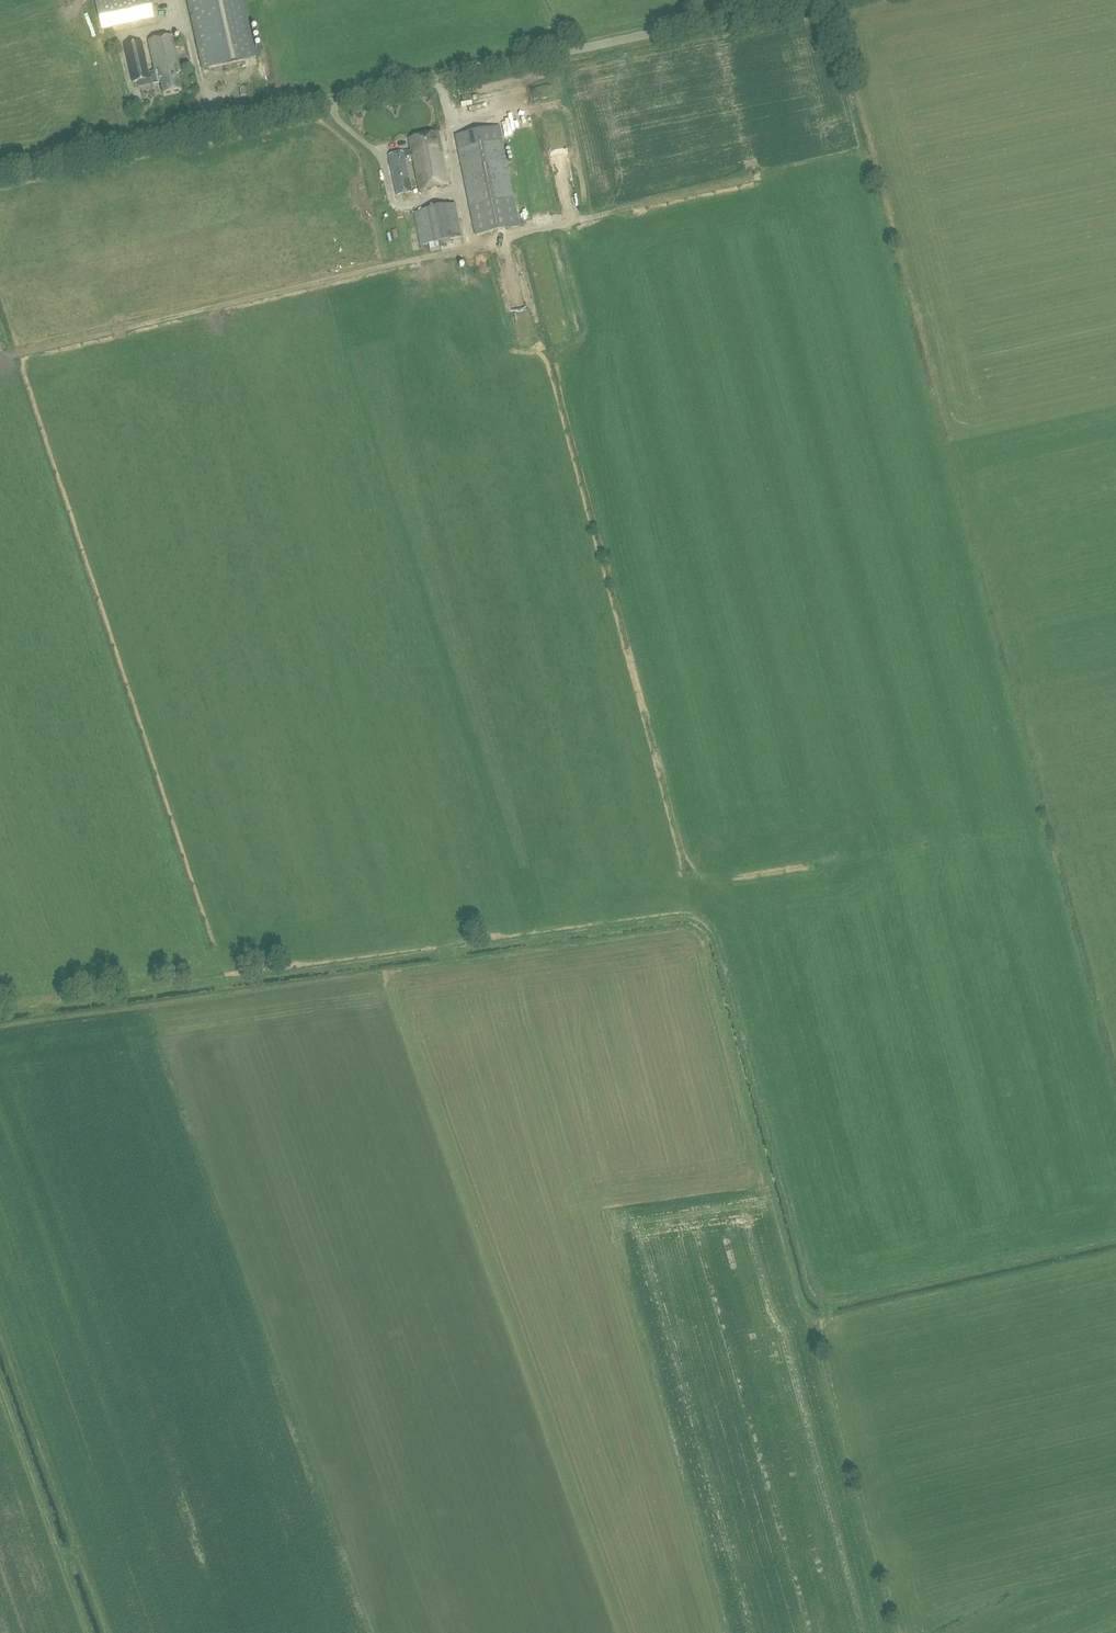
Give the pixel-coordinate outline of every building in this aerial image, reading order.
[(154,19),(149,0),(95,0),(102,31),(154,19)] [(202,67),(256,55),(244,0),(188,0),(202,67)] [(181,72),(173,35),(149,41),(156,77),(160,76),(164,95),(182,91),(178,72),(181,72)] [(150,78),(142,42),(125,46),(133,82),(150,78)] [(557,113),(564,112),(561,101),(554,102),(557,113)] [(520,226),(503,140),(500,127),(456,136),(476,235),(520,226)] [(412,151),(389,155),(397,196),(412,193),(406,160),(408,159),(408,157),(413,156),(420,191),(449,185),(439,133),(410,138),(412,151)] [(422,246),(429,244),(430,252),(440,250),(439,242),(462,237),(455,204),(415,212),(422,246)] [(556,282),(555,272),(541,275),(543,284),(556,282)]
